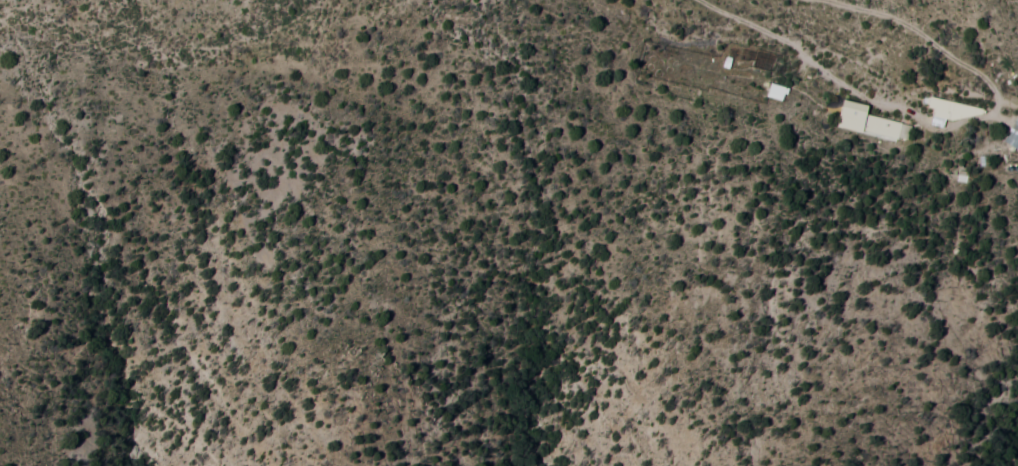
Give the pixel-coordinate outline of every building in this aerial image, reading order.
[(723,50),(720,60),(726,62),(730,52),(723,50)] [(768,76),(764,90),(779,94),(782,87),(784,88),(786,81),(768,76)] [(929,88),(926,100),(932,101),(928,118),(941,121),(943,112),(950,114),(982,106),(983,103),(929,88)] [(899,115),(894,133),(835,119),(841,91),(867,98),(865,107),(899,115)] [(966,165),(964,176),(954,174),(956,163),(966,165)]
